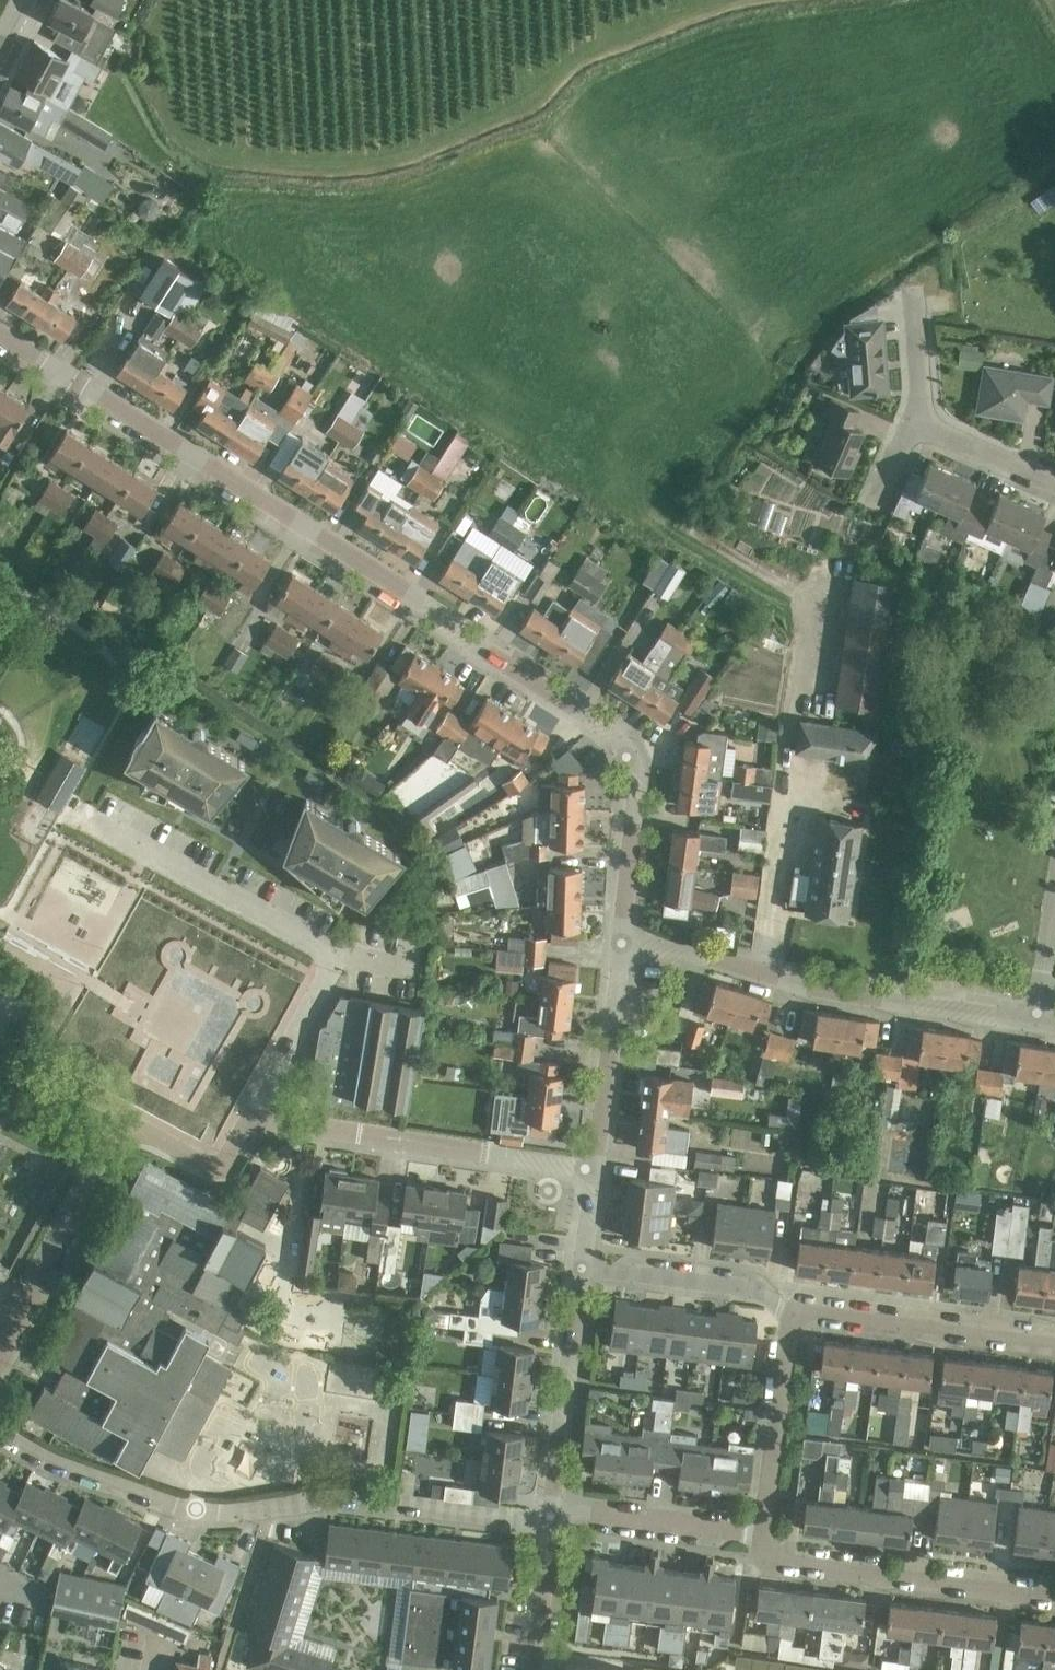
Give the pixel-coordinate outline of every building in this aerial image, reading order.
[(80,53),(102,65),(102,64),(98,62),(116,27),(93,15),(95,11),(73,0),(58,0),(49,18),(61,24),(53,39),(80,53)] [(89,2),(116,17),(125,0),(90,0),(89,2)] [(35,41),(16,73),(50,93),(69,60),(35,41)] [(102,65),(80,53),(72,69),(99,84),(107,68),(102,66),(102,65)] [(9,84),(0,102),(0,110),(45,133),(51,122),(77,135),(78,133),(105,147),(112,135),(113,133),(107,129),(44,95),(29,87),(26,93),(9,84)] [(19,165),(25,155),(32,158),(33,156),(40,144),(32,140),(33,139),(0,122),(0,156),(19,165)] [(57,153),(49,168),(72,179),(79,165),(57,153)] [(74,178),(71,182),(87,193),(101,202),(104,197),(114,183),(84,162),(74,178)] [(72,185),(44,226),(57,234),(66,241),(54,259),(68,269),(84,243),(82,242),(88,234),(69,221),(82,202),(99,214),(105,205),(101,202),(87,193),(86,195),(72,185)] [(2,215),(0,218),(0,222),(17,231),(24,216),(37,223),(43,211),(30,204),(6,191),(0,188),(0,214),(2,215)] [(158,204),(152,198),(144,199),(138,205),(139,213),(145,219),(153,219),(159,212),(158,204)] [(26,240),(0,226),(0,245),(13,251),(12,253),(18,256),(26,240)] [(84,243),(68,269),(79,276),(97,250),(96,249),(99,244),(89,237),(84,244),(84,243)] [(0,245),(0,277),(12,253),(13,251),(0,245)] [(163,257),(140,293),(171,313),(174,308),(176,309),(185,314),(204,284),(194,277),(163,257)] [(35,319),(55,289),(49,286),(43,295),(21,281),(8,302),(35,319)] [(55,289),(35,319),(63,337),(76,316),(54,302),(60,293),(55,289)] [(177,339),(196,311),(194,309),(189,317),(176,309),(163,330),(177,339)] [(254,310),(247,323),(276,338),(270,350),(280,354),(292,330),(254,310)] [(196,311),(177,339),(191,347),(209,318),(196,311)] [(888,392),(885,341),(884,320),(853,321),(833,348),(840,354),(848,353),(852,394),(888,392)] [(145,390),(169,351),(142,334),(118,372),(145,390)] [(960,347),(957,367),(982,370),(984,351),(977,350),(977,346),(963,344),(962,348),(960,347)] [(169,351),(145,390),(172,407),(185,386),(188,382),(175,374),(172,378),(163,372),(169,362),(165,359),(170,351),(169,351)] [(192,378),(204,386),(216,364),(205,357),(192,378)] [(258,389),(270,369),(258,361),(245,381),(258,389)] [(1051,377),(986,367),(979,412),(1023,418),(1025,399),(1047,403),(1051,377)] [(270,369),(258,389),(267,395),(280,375),(270,369)] [(234,416),(215,405),(226,388),(210,378),(193,405),(205,412),(198,423),(226,440),(245,410),(240,407),(234,416)] [(296,383),(278,412),(294,422),(313,393),(296,383)] [(0,403),(0,440),(7,444),(14,432),(30,407),(7,392),(0,403)] [(832,418),(814,458),(850,475),(861,450),(857,448),(865,431),(854,426),(860,412),(832,400),(825,415),(832,418)] [(245,410),(226,440),(252,457),(264,439),(277,419),(251,403),(246,411),(245,410)] [(352,421),(340,441),(351,448),(365,428),(364,427),(373,413),(362,406),(352,421)] [(340,441),(352,421),(338,412),(325,431),(340,441)] [(60,461),(75,470),(90,445),(67,431),(47,463),(55,468),(60,461)] [(399,433),(390,448),(408,459),(417,444),(399,433)] [(466,442),(454,435),(443,453),(455,460),(466,442)] [(293,454),(279,475),(306,492),(327,461),(330,455),(303,438),(293,454)] [(75,470),(97,484),(113,459),(90,445),(75,470)] [(406,484),(419,492),(431,471),(439,458),(426,450),(406,484)] [(97,484),(120,498),(135,473),(113,459),(97,484)] [(327,461),(306,492),(334,510),(346,490),(353,478),(327,461)] [(935,505),(950,471),(929,461),(914,494),(902,489),(893,509),(905,515),(910,505),(919,509),(924,499),(935,505)] [(445,480),(431,471),(419,492),(433,500),(445,480)] [(962,541),(979,503),(967,497),(974,482),(950,471),(935,505),(950,511),(940,532),(962,541)] [(159,488),(135,473),(120,498),(143,513),(159,488)] [(51,479),(38,499),(49,506),(62,486),(51,479)] [(382,487),(380,491),(368,482),(353,506),(366,514),(359,525),(387,543),(411,504),(382,487)] [(64,487),(51,507),(61,513),(73,493),(64,487)] [(989,543),(994,532),(1006,537),(1021,503),(998,493),(991,509),(979,503),(962,541),(963,542),(967,533),(989,543)] [(783,529),(790,514),(759,500),(752,515),(783,529)] [(174,533),(187,541),(203,516),(180,502),(164,527),(158,536),(167,543),(174,533)] [(1036,565),(1045,544),(1045,543),(1047,540),(1051,531),(1039,526),(1044,514),(1021,503),(1006,537),(1028,547),(1022,558),(1036,565)] [(411,504),(387,543),(414,560),(426,540),(437,521),(411,504)] [(95,508),(82,528),(94,535),(107,515),(95,508)] [(501,543),(513,523),(512,523),(517,516),(505,508),(501,515),(499,513),(486,534),(501,543)] [(98,555),(118,523),(107,515),(94,535),(87,547),(98,555)] [(187,541),(200,549),(193,559),(203,565),(225,531),(203,516),(187,541)] [(513,523),(501,543),(514,551),(526,531),(513,523)] [(882,540),(894,546),(899,534),(887,528),(882,540)] [(225,531),(203,565),(213,571),(219,561),(231,569),(247,544),(225,531)] [(829,532),(827,552),(854,556),(857,536),(829,532)] [(123,537),(108,561),(121,570),(137,546),(123,537)] [(440,577),(467,595),(487,564),(492,556),(465,539),(440,577)] [(934,564),(940,551),(921,543),(916,555),(934,564)] [(1053,566),(1054,567),(1054,547),(1045,543),(1045,544),(1036,565),(1029,580),(1044,587),(1053,566)] [(247,544),(231,569),(244,577),(238,587),(249,594),(255,584),(271,559),(247,544)] [(164,551),(150,570),(162,578),(175,559),(164,551)] [(590,576),(598,564),(585,555),(567,585),(580,593),(590,576)] [(479,576),(467,595),(494,612),(507,591),(513,595),(524,578),(491,557),(487,564),(479,576)] [(175,559),(162,578),(173,585),(186,566),(175,559)] [(671,559),(653,588),(668,598),(686,569),(671,559)] [(590,576),(580,593),(594,602),(606,583),(593,575),(599,564),(598,564),(590,576)] [(293,572),(276,597),(290,606),(284,616),(293,622),(316,587),(293,572)] [(539,572),(524,594),(537,602),(551,580),(539,572)] [(853,575),(835,703),(881,710),(900,582),(853,575)] [(208,580),(196,599),(207,606),(220,587),(208,580)] [(220,587),(207,606),(218,614),(231,594),(220,587)] [(308,618),(322,626),(338,601),(316,587),(293,622),(301,628),(308,618)] [(547,645),(570,608),(553,597),(542,614),(533,608),(520,628),(547,645)] [(322,626),(335,635),(328,644),(338,650),(360,616),(338,601),(322,626)] [(108,603),(100,616),(122,629),(130,616),(108,603)] [(570,608),(547,645),(574,664),(574,663),(587,671),(612,634),(572,607),(571,609),(570,608)] [(383,631),(360,616),(338,650),(348,657),(354,647),(367,656),(383,631)] [(655,641),(669,650),(681,631),(667,622),(655,641)] [(275,649),(288,630),(276,623),(260,649),(270,656),(275,649)] [(288,630),(275,649),(287,657),(300,638),(288,630)] [(681,631),(669,650),(682,659),(695,639),(681,631)] [(667,653),(669,650),(655,641),(653,645),(652,644),(642,660),(628,651),(609,683),(637,701),(656,670),(655,670),(665,653),(667,653)] [(418,692),(436,664),(405,644),(391,667),(402,674),(398,679),(418,692)] [(234,645),(223,664),(237,672),(248,654),(234,645)] [(320,678),(332,659),(321,652),(309,670),(320,678)] [(332,659),(320,678),(322,679),(315,690),(325,696),(344,667),(332,659)] [(418,692),(407,710),(426,723),(438,704),(439,705),(442,699),(452,705),(463,689),(452,683),(456,677),(436,664),(418,692)] [(701,668),(678,704),(691,712),(714,677),(701,668)] [(656,670),(637,701),(663,718),(677,697),(683,687),(662,674),(656,670)] [(365,678),(356,693),(379,707),(388,692),(365,678)] [(707,695),(691,714),(702,724),(718,704),(707,695)] [(436,747),(433,752),(447,761),(458,743),(489,763),(501,744),(518,716),(487,697),(470,724),(469,724),(460,718),(449,736),(444,734),(436,747)] [(149,769),(140,785),(203,808),(205,802),(210,805),(246,762),(205,738),(206,735),(205,731),(202,728),(198,727),(194,728),(192,731),(157,710),(129,758),(149,769)] [(434,726),(425,740),(436,747),(444,734),(449,736),(460,718),(448,712),(438,729),(434,726)] [(501,744),(516,754),(513,761),(527,769),(534,757),(548,736),(537,729),(538,728),(518,716),(501,744)] [(799,719),(794,751),(869,763),(874,731),(799,719)] [(685,741),(680,774),(721,778),(727,732),(704,729),(697,732),(696,743),(685,741)] [(61,750),(34,796),(60,811),(87,766),(61,750)] [(732,779),(756,782),(756,781),(773,783),(775,768),(734,762),(732,779)] [(509,794),(530,780),(522,769),(501,783),(509,794)] [(540,782),(539,811),(552,808),(552,807),(583,808),(585,784),(577,784),(578,772),(560,771),(559,783),(553,783),(540,782)] [(676,805),(700,809),(717,811),(721,778),(680,774),(676,805)] [(472,775),(415,816),(429,835),(438,829),(431,819),(479,784),(472,775)] [(756,782),(732,779),(729,800),(753,803),(756,782)] [(350,819),(348,822),(307,799),(287,851),(292,854),(288,858),(339,901),(348,886),(365,896),(401,854),(360,830),(361,826),(360,823),(357,819),(354,818),(350,819)] [(528,837),(502,844),(506,861),(526,855),(530,855),(551,857),(552,842),(582,844),(583,808),(552,807),(552,808),(539,811),(536,811),(535,831),(535,841),(529,841),(528,837)] [(819,817),(804,912),(846,918),(861,823),(819,817)] [(738,848),(764,851),(767,828),(740,825),(738,848)] [(437,855),(463,843),(455,826),(430,842),(437,855)] [(668,863),(694,866),(696,848),(723,852),(725,838),(697,834),(697,832),(672,829),(668,863)] [(466,844),(437,857),(447,880),(476,867),(466,844)] [(694,866),(668,863),(663,901),(664,901),(663,912),(686,916),(688,902),(712,910),(717,896),(691,887),(694,866)] [(547,904),(580,906),(582,867),(549,866),(548,879),(537,879),(537,904),(547,904)] [(486,868),(451,880),(459,907),(495,895),(486,868)] [(733,870),(730,893),(756,897),(759,874),(733,870)] [(579,942),(580,928),(580,906),(547,904),(547,927),(551,927),(551,941),(579,942)] [(524,949),(546,950),(547,937),(524,936),(523,937),(508,936),(507,948),(524,949)] [(524,949),(507,948),(507,949),(523,950),(522,964),(545,965),(546,950),(524,949)] [(575,976),(577,964),(549,961),(548,973),(544,972),(541,997),(572,1000),(575,976)] [(704,981),(699,1000),(696,1010),(731,1020),(740,988),(717,981),(716,985),(704,981)] [(773,1002),(762,999),(763,995),(740,988),(731,1020),(754,1026),(756,1018),(767,1021),(773,1002)] [(360,1097),(409,1104),(425,1007),(373,999),(372,997),(353,995),(342,993),(329,1016),(328,1022),(326,1022),(324,1023),(322,1026),(321,1029),(320,1032),(310,1092),(310,1095),(312,1097),(315,1098),(317,1099),(358,1106),(360,1097)] [(496,1041),(535,1046),(537,1033),(562,1036),(563,1024),(569,1025),(572,1000),(541,997),(539,1015),(521,1013),(519,1030),(498,1027),(496,1041)] [(838,1047),(842,1015),(819,1011),(819,1012),(804,1009),(800,1031),(816,1034),(814,1043),(838,1047)] [(880,1020),(842,1015),(838,1047),(861,1050),(863,1042),(877,1044),(880,1020)] [(690,1020),(684,1041),(698,1045),(704,1024),(690,1020)] [(889,1053),(885,1076),(898,1078),(897,1085),(916,1088),(920,1059),(941,1062),(946,1031),(908,1025),(905,1048),(903,1048),(901,1055),(889,1053)] [(776,1056),(783,1034),(770,1030),(763,1052),(776,1056)] [(977,1068),(977,1066),(978,1059),(980,1059),(983,1040),(970,1038),(971,1035),(946,1031),(941,1062),(977,1068)] [(783,1034),(776,1056),(788,1060),(795,1038),(783,1034)] [(1004,1067),(1004,1071),(1002,1080),(1013,1082),(1015,1069),(1017,1069),(1016,1074),(1039,1077),(1043,1045),(1005,1039),(1001,1067),(1004,1067)] [(535,1046),(496,1041),(494,1054),(520,1057),(518,1072),(531,1073),(529,1090),(561,1093),(564,1074),(557,1073),(559,1062),(533,1059),(535,1046)] [(657,1061),(681,1064),(683,1048),(659,1045),(657,1061)] [(1043,1045),(1039,1077),(1054,1080),(1054,1047),(1043,1045)] [(885,1076),(889,1053),(876,1051),(872,1074),(885,1076)] [(748,1052),(742,1078),(769,1085),(776,1059),(762,1055),(762,1056),(748,1052)] [(977,1066),(977,1068),(969,1112),(982,1114),(989,1068),(977,1066)] [(1002,1080),(1004,1071),(989,1068),(982,1114),(999,1117),(1002,1098),(998,1097),(999,1093),(1000,1094),(1002,1080)] [(647,1075),(647,1078),(642,1077),(640,1090),(646,1091),(643,1111),(669,1114),(671,1100),(690,1103),(692,1081),(674,1079),(647,1075)] [(712,1075),(710,1094),(742,1098),(744,1079),(712,1075)] [(886,1084),(880,1125),(891,1127),(893,1114),(898,1115),(902,1087),(886,1084)] [(555,1138),(557,1122),(558,1123),(561,1093),(529,1090),(526,1119),(532,1119),(530,1135),(555,1138)] [(933,1115),(935,1094),(906,1093),(905,1113),(933,1115)] [(770,1107),(769,1122),(797,1125),(800,1096),(784,1094),(782,1109),(770,1107)] [(1036,1097),(1032,1121),(1042,1122),(1046,1098),(1036,1097)] [(689,1130),(667,1127),(669,1114),(643,1111),(639,1146),(686,1152),(689,1130)] [(503,1118),(499,1142),(522,1145),(524,1129),(516,1128),(517,1120),(503,1118)] [(695,1150),(694,1165),(734,1170),(736,1155),(695,1150)] [(158,1298),(170,1305),(237,1342),(243,1331),(245,1327),(240,1324),(245,1316),(233,1309),(247,1282),(240,1279),(259,1244),(236,1231),(243,1217),(264,1228),(289,1180),(261,1166),(243,1201),(236,1198),(232,1205),(177,1175),(176,1176),(146,1160),(128,1194),(135,1198),(131,1205),(129,1205),(99,1260),(95,1258),(75,1295),(79,1297),(123,1321),(134,1300),(146,1306),(154,1291),(156,1292),(156,1291),(161,1294),(158,1298)] [(320,1214),(319,1226),(345,1230),(346,1218),(353,1175),(346,1174),(346,1171),(330,1169),(330,1171),(327,1171),(320,1214)] [(707,1185),(709,1170),(699,1169),(697,1184),(707,1185)] [(709,1170),(707,1185),(717,1186),(718,1171),(709,1170)] [(353,1175),(346,1218),(347,1218),(370,1222),(369,1231),(370,1231),(366,1259),(380,1261),(379,1268),(380,1268),(387,1222),(386,1222),(388,1208),(375,1206),(377,1196),(380,1179),(353,1175)] [(778,1177),(774,1206),(789,1208),(792,1179),(778,1177)] [(632,1178),(628,1207),(671,1212),(675,1183),(632,1178)] [(432,1221),(437,1186),(408,1182),(403,1217),(418,1219),(415,1238),(428,1240),(431,1221),(432,1221)] [(437,1186),(432,1221),(460,1225),(458,1236),(475,1239),(479,1209),(463,1207),(465,1190),(437,1186)] [(917,1188),(914,1204),(926,1206),(927,1199),(931,1199),(932,1190),(917,1188)] [(887,1196),(885,1214),(897,1215),(899,1198),(887,1196)] [(508,1200),(487,1197),(481,1240),(487,1240),(504,1225),(508,1200)] [(1011,1209),(1005,1254),(1024,1256),(1030,1204),(1012,1202),(1012,1209),(1011,1209)] [(742,1251),(747,1207),(718,1204),(713,1247),(742,1251)] [(671,1212),(628,1207),(624,1236),(668,1241),(671,1212)] [(776,1211),(747,1207),(742,1251),(771,1254),(776,1211)] [(829,1229),(832,1208),(820,1207),(818,1228),(829,1229)] [(1005,1254),(1011,1209),(996,1207),(991,1253),(1005,1254)] [(832,1208),(829,1229),(839,1230),(842,1209),(832,1208)] [(689,1214),(687,1225),(702,1226),(703,1216),(689,1214)] [(882,1236),(885,1216),(874,1214),(872,1235),(882,1236)] [(885,1216),(882,1236),(893,1238),(895,1217),(885,1216)] [(305,1219),(296,1284),(309,1286),(319,1221),(305,1219)] [(387,1222),(380,1268),(394,1270),(401,1224),(387,1222)] [(907,1253),(903,1284),(932,1288),(941,1224),(929,1222),(927,1241),(910,1238),(908,1253),(907,1253)] [(1042,1302),(1051,1225),(1040,1224),(1034,1266),(1019,1264),(1014,1298),(1042,1302)] [(1042,1302),(1054,1304),(1054,1237),(1051,1236),(1052,1226),(1051,1225),(1042,1302)] [(800,1239),(796,1270),(823,1273),(827,1243),(829,1229),(818,1228),(801,1226),(800,1239)] [(827,1243),(823,1273),(849,1277),(853,1246),(855,1232),(839,1230),(829,1229),(827,1243)] [(487,1287),(542,1294),(546,1261),(531,1260),(533,1244),(501,1240),(499,1257),(510,1258),(507,1288),(487,1286),(487,1287)] [(853,1246),(849,1277),(876,1280),(880,1250),(853,1246)] [(880,1250),(876,1280),(903,1284),(907,1253),(880,1250)] [(954,1290),(987,1294),(991,1261),(976,1258),(976,1252),(958,1250),(954,1290)] [(9,1268),(0,1263),(0,1277),(3,1279),(9,1268)] [(441,1290),(444,1272),(424,1269),(421,1287),(441,1290)] [(503,1317),(519,1319),(539,1321),(542,1294),(487,1287),(481,1297),(491,1303),(492,1302),(505,1303),(503,1317)] [(158,1326),(170,1305),(158,1298),(161,1294),(156,1291),(156,1292),(154,1291),(146,1306),(134,1300),(123,1321),(79,1297),(49,1353),(70,1365),(55,1392),(45,1387),(29,1415),(113,1461),(116,1455),(139,1467),(152,1442),(185,1460),(235,1368),(203,1351),(211,1338),(186,1324),(179,1337),(158,1326)] [(493,1331),(495,1316),(450,1311),(450,1312),(435,1311),(430,1304),(422,1303),(415,1308),(414,1316),(419,1323),(428,1324),(429,1322),(464,1327),(464,1328),(493,1331)] [(610,1347),(639,1350),(645,1307),(616,1304),(610,1347)] [(639,1350),(667,1354),(673,1311),(645,1307),(639,1350)] [(667,1354),(695,1357),(701,1314),(673,1311),(667,1354)] [(695,1357),(723,1361),(729,1318),(701,1314),(695,1357)] [(729,1318),(723,1361),(752,1364),(758,1321),(729,1318)] [(493,1331),(464,1328),(463,1341),(492,1344),(493,1331)] [(835,1373),(831,1403),(832,1404),(828,1432),(840,1434),(844,1405),(846,1387),(848,1375),(852,1344),(824,1340),(820,1371),(835,1373)] [(496,1373),(531,1377),(535,1349),(500,1344),(496,1373)] [(852,1344),(848,1375),(875,1378),(879,1348),(852,1344)] [(875,1378),(889,1380),(885,1411),(898,1412),(906,1351),(879,1348),(875,1378)] [(906,1351),(898,1412),(909,1414),(913,1383),(929,1385),(933,1355),(906,1351)] [(940,1386),(938,1401),(952,1403),(951,1413),(964,1414),(971,1359),(945,1356),(940,1386)] [(994,1393),(998,1363),(971,1359),(963,1421),(962,1421),(958,1449),(969,1450),(973,1422),(975,1422),(979,1391),(994,1393)] [(1020,1397),(1024,1367),(998,1363),(994,1393),(1020,1397)] [(1018,1409),(1016,1427),(1029,1429),(1031,1413),(1046,1415),(1048,1401),(1052,1370),(1024,1367),(1020,1397),(1021,1397),(1019,1409),(1018,1409)] [(635,1376),(633,1387),(647,1389),(649,1377),(648,1377),(649,1370),(636,1368),(635,1376)] [(531,1377),(496,1373),(492,1402),(527,1406),(531,1377)] [(620,1374),(619,1385),(633,1387),(635,1376),(620,1374)] [(590,1387),(589,1396),(603,1398),(604,1389),(590,1387)] [(846,1387),(844,1405),(855,1407),(858,1388),(846,1387)] [(690,1401),(691,1390),(676,1388),(674,1398),(674,1399),(690,1401)] [(758,1402),(758,1400),(759,1392),(749,1391),(733,1389),(732,1399),(758,1402)] [(691,1390),(690,1401),(691,1400),(703,1402),(704,1392),(691,1390)] [(674,1399),(674,1398),(660,1396),(659,1407),(661,1410),(673,1411),(673,1408),(674,1399)] [(454,1413),(483,1416),(485,1402),(456,1399),(454,1413)] [(690,1401),(674,1399),(673,1408),(689,1411),(690,1401)] [(411,1407),(407,1445),(427,1447),(430,1409),(411,1407)] [(759,1408),(746,1407),(744,1416),(758,1417),(759,1408)] [(1016,1427),(1018,1409),(1006,1407),(1004,1426),(1016,1427)] [(481,1430),(483,1416),(454,1413),(452,1427),(481,1430)] [(621,1477),(627,1434),(612,1432),(612,1423),(586,1419),(581,1457),(595,1460),(594,1474),(621,1477)] [(627,1434),(621,1477),(651,1481),(653,1467),(666,1469),(670,1431),(643,1427),(642,1436),(627,1434)] [(896,1427),(894,1443),(905,1444),(907,1429),(896,1427)] [(485,1458),(521,1463),(525,1434),(489,1429),(485,1458)] [(670,1431),(666,1469),(680,1470),(679,1484),(706,1488),(712,1445),(698,1443),(700,1434),(670,1431)] [(930,1433),(929,1447),(941,1448),(956,1450),(957,1436),(942,1434),(930,1433)] [(818,1501),(807,1499),(796,1498),(793,1518),(804,1520),(803,1528),(830,1532),(840,1456),(839,1455),(840,1441),(828,1440),(823,1482),(821,1482),(818,1501)] [(750,1486),(755,1444),(729,1441),(728,1447),(712,1445),(706,1488),(736,1492),(737,1485),(750,1486)] [(845,1504),(849,1472),(851,1457),(840,1456),(830,1532),(857,1535),(860,1506),(845,1504)] [(485,1458),(481,1488),(500,1490),(517,1492),(521,1463),(485,1458)] [(398,1491),(412,1493),(415,1471),(402,1470),(398,1491)] [(934,1538),(963,1542),(968,1499),(940,1495),(941,1489),(944,1489),(946,1471),(931,1470),(928,1498),(926,1508),(927,1508),(938,1510),(934,1538)] [(883,1538),(891,1476),(876,1474),(872,1507),(860,1506),(857,1535),(883,1538)] [(891,1476),(883,1538),(910,1542),(912,1524),(924,1525),(927,1508),(926,1508),(928,1498),(903,1495),(905,1478),(891,1476)] [(28,1482),(26,1481),(21,1493),(0,1483),(0,1538),(28,1482)] [(0,1538),(0,1543),(7,1546),(13,1535),(20,1520),(38,1529),(55,1495),(28,1482),(0,1538)] [(473,1501),(474,1487),(446,1484),(444,1498),(473,1501)] [(1009,1498),(1010,1487),(996,1485),(994,1496),(1009,1498)] [(1010,1487),(1009,1498),(1023,1500),(1024,1489),(1010,1487)] [(55,1495),(38,1529),(54,1537),(47,1551),(58,1556),(63,1546),(87,1498),(86,1497),(81,1508),(55,1495)] [(87,1498),(63,1546),(73,1551),(80,1537),(97,1546),(114,1511),(87,1498)] [(968,1499),(963,1542),(992,1546),(997,1502),(968,1499)] [(1042,1552),(1048,1509),(1019,1505),(1014,1548),(1042,1552)] [(1042,1552),(1054,1554),(1054,1510),(1048,1509),(1042,1552)] [(114,1511),(97,1546),(114,1554),(107,1568),(117,1573),(141,1525),(114,1511)] [(357,1567),(362,1527),(331,1523),(326,1564),(357,1567)] [(362,1527),(357,1567),(387,1571),(392,1531),(362,1527)] [(175,1616),(202,1556),(188,1550),(192,1542),(168,1531),(146,1580),(166,1588),(157,1608),(175,1616)] [(392,1531),(387,1571),(417,1575),(422,1534),(392,1531)] [(422,1534),(417,1575),(447,1579),(452,1538),(422,1534)] [(452,1538),(447,1579),(478,1583),(483,1542),(452,1538)] [(483,1542),(478,1583),(509,1586),(514,1546),(483,1542)] [(266,1574),(305,1586),(314,1556),(276,1544),(266,1574)] [(644,1559),(644,1566),(627,1564),(617,1643),(630,1644),(633,1619),(662,1623),(659,1648),(672,1649),(682,1571),(662,1569),(663,1562),(659,1561),(660,1551),(650,1550),(649,1560),(644,1559)] [(202,1556),(175,1616),(193,1624),(202,1605),(221,1613),(243,1565),(219,1554),(215,1562),(202,1556)] [(617,1643),(627,1564),(601,1561),(601,1556),(594,1555),(592,1572),(598,1573),(596,1585),(584,1583),(577,1638),(590,1639),(593,1614),(607,1616),(604,1641),(617,1643)] [(699,1566),(699,1573),(682,1571),(672,1649),(685,1651),(688,1626),(716,1629),(715,1644),(728,1645),(737,1578),(717,1575),(718,1568),(713,1568),(715,1558),(705,1557),(704,1567),(699,1566)] [(126,1586),(59,1572),(50,1612),(117,1626),(126,1586)] [(257,1603),(296,1616),(305,1586),(266,1574),(257,1603)] [(780,1637),(786,1588),(760,1584),(756,1614),(767,1615),(765,1633),(768,1633),(766,1651),(778,1653),(780,1637)] [(456,1668),(466,1593),(412,1586),(402,1661),(456,1668)] [(786,1588),(780,1637),(791,1638),(793,1618),(809,1620),(813,1591),(786,1588)] [(830,1657),(839,1594),(813,1591),(809,1620),(824,1622),(819,1656),(830,1657)] [(456,1668),(472,1669),(490,1669),(494,1639),(496,1640),(497,1630),(496,1630),(500,1598),(466,1593),(456,1668)] [(839,1594),(830,1657),(842,1659),(846,1636),(862,1638),(863,1627),(867,1598),(839,1594)] [(128,1600),(122,1614),(186,1642),(192,1628),(128,1600)] [(887,1631),(912,1634),(910,1648),(900,1646),(898,1661),(910,1662),(918,1604),(891,1601),(887,1631)] [(256,1636),(287,1644),(296,1616),(257,1603),(248,1633),(256,1636)] [(924,1636),(940,1638),(944,1608),(918,1604),(910,1662),(920,1664),(924,1636)] [(952,1639),(950,1654),(952,1654),(950,1668),(961,1669),(962,1669),(970,1612),(944,1608),(940,1638),(952,1639)] [(970,1612),(962,1669),(974,1669),(978,1643),(993,1645),(997,1615),(970,1612)] [(1049,1622),(1021,1618),(1017,1654),(1005,1652),(1003,1669),(1026,1669),(1028,1661),(1023,1661),(1025,1649),(1044,1652),(1042,1669),(1049,1622)] [(1042,1669),(1053,1669),(1053,1665),(1049,1664),(1051,1653),(1054,1653),(1054,1623),(1049,1622),(1042,1669)] [(295,1646),(287,1644),(256,1636),(247,1665),(263,1669),(287,1669),(295,1646)] [(287,1669),(330,1669),(333,1659),(295,1646),(287,1669)] [(707,1662),(709,1649),(697,1647),(696,1661),(707,1662)] [(575,1669),(627,1669),(629,1656),(579,1649),(575,1669)] [(844,1649),(843,1658),(865,1662),(866,1653),(844,1649)] [(682,1667),(684,1653),(670,1651),(668,1665),(682,1667)] [(834,1667),(803,1662),(733,1651),(731,1667),(751,1669),(854,1669),(834,1667)] [(834,1667),(836,1659),(818,1657),(818,1655),(805,1653),(803,1662),(834,1667)] [(978,1653),(975,1669),(995,1669),(997,1656),(978,1653)] [(176,1669),(211,1669),(213,1656),(200,1654),(198,1665),(177,1661),(176,1669)] [(103,1668),(89,1665),(60,1660),(58,1669),(103,1669),(103,1668)]
